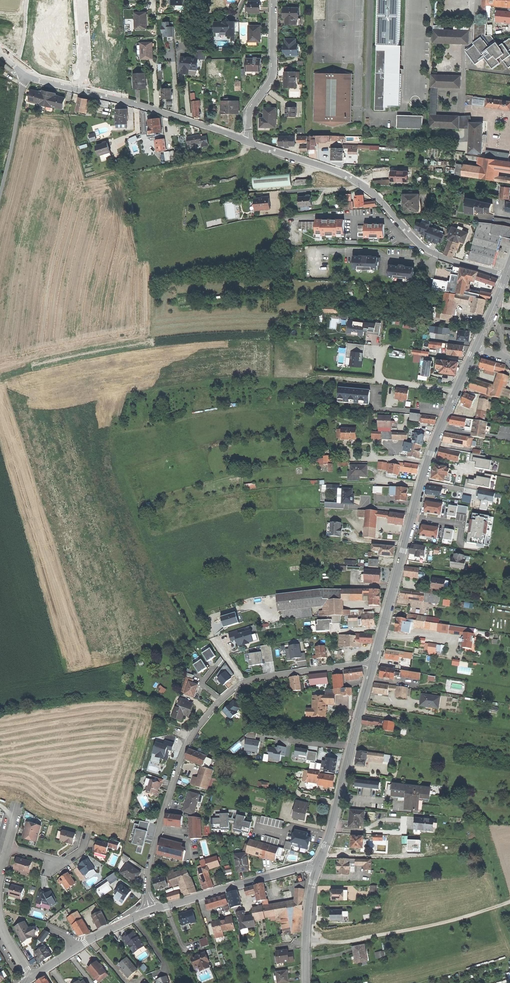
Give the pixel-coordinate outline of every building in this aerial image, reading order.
[(400,46),(401,0),(379,0),(378,45),(400,46)] [(260,2),(250,2),(250,3),(250,11),(250,12),(260,12),(260,6),(260,2)] [(286,24),(297,24),(297,16),(299,16),(299,8),(285,8),(285,13),(286,13),(286,16),(286,18),(286,24)] [(136,28),(147,28),(147,12),(145,12),(140,12),(135,12),(136,28)] [(231,40),(235,40),(235,22),(232,22),(228,22),(226,20),(223,24),(221,22),(216,22),(216,32),(221,32),(221,31),(227,31),(227,35),(227,36),(231,36),(231,40)] [(170,22),(164,22),(164,26),(162,26),(163,33),(164,33),(165,35),(165,37),(167,37),(167,42),(175,42),(174,32),(174,27),(170,27),(170,22)] [(454,23),(454,31),(469,31),(469,24),(454,23)] [(499,46),(491,36),(486,36),(486,24),(475,24),(474,43),(476,45),(466,51),(476,64),(485,58),(493,69),(502,62),(504,61),(509,68),(509,67),(509,53),(509,51),(509,50),(509,38),(499,46)] [(260,26),(249,26),(249,32),(248,32),(248,36),(249,36),(249,41),(248,43),(248,45),(248,46),(257,46),(257,41),(260,41),(260,37),(260,36),(260,35),(260,33),(261,33),(261,26),(260,26)] [(444,30),(434,30),(434,42),(469,44),(469,31),(454,31),(444,30)] [(296,55),(299,55),(299,44),(297,44),(297,39),(286,39),(286,44),(285,44),(285,47),(285,50),(287,50),(287,55),(296,55)] [(150,58),(153,58),(153,42),(141,43),(142,59),(150,58)] [(402,46),(400,46),(378,45),(378,50),(391,51),(390,74),(402,74),(402,46)] [(192,58),(199,59),(202,59),(206,60),(207,50),(193,49),(192,58)] [(386,111),(386,108),(390,108),(390,105),(401,106),(402,74),(390,74),(391,51),(378,50),(377,111),(386,111)] [(184,69),(196,70),(198,70),(199,59),(192,58),(182,57),(181,69),(184,69)] [(257,57),(256,59),(247,59),(247,64),(249,64),(249,69),(247,69),(247,75),(261,75),(261,71),(262,71),(262,68),(262,66),(262,59),(259,59),(259,57),(257,57)] [(333,126),(351,122),(352,74),(340,71),(334,69),(316,73),(315,121),(333,126)] [(289,87),(296,87),(296,72),(291,72),(285,72),(285,79),(286,79),(286,81),(286,82),(286,87),(289,87)] [(139,88),(147,88),(146,82),(146,80),(146,79),(146,73),(132,74),(133,88),(135,88),(135,89),(139,88)] [(432,87),(437,87),(461,88),(461,76),(432,75),(432,87)] [(168,98),(172,98),(172,88),(166,88),(162,88),(162,99),(168,98)] [(40,104),(46,106),(49,93),(43,91),(43,93),(41,93),(33,91),(30,101),(41,103),(40,104)] [(53,106),(63,109),(65,98),(57,96),(55,96),(56,94),(49,93),(46,106),(52,107),(53,106)] [(76,111),(87,114),(88,110),(89,110),(90,108),(90,105),(89,105),(90,100),(79,98),(76,111)] [(509,110),(509,101),(487,98),(486,107),(509,110)] [(231,102),(226,102),(222,102),(222,113),(226,113),(228,113),(239,113),(239,102),(231,102)] [(286,107),(286,116),(295,116),(295,107),(290,107),(286,107)] [(270,127),(276,127),(276,110),(276,108),(271,108),(265,108),(265,115),(265,117),(265,118),(261,118),(261,127),(270,127)] [(117,126),(127,126),(127,110),(124,110),(116,110),(117,124),(117,126)] [(397,128),(423,129),(423,116),(397,115),(397,128)] [(437,116),(431,116),(430,127),(459,129),(459,117),(437,116)] [(471,116),(459,117),(459,129),(470,129),(471,123),(471,116)] [(156,133),(162,132),(160,118),(152,119),(149,120),(149,125),(147,126),(148,135),(156,134),(156,133)] [(270,130),(270,127),(261,127),(261,118),(258,118),(258,130),(270,130)] [(483,123),(471,123),(470,129),(470,153),(482,153),(482,143),(483,136),(483,123)] [(188,145),(201,142),(200,137),(200,135),(194,136),(187,137),(188,145)] [(309,136),(310,149),(313,149),(317,149),(316,141),(321,141),(321,142),(322,142),(327,142),(327,141),(329,141),(329,139),(329,135),(321,136),(309,136)] [(200,137),(201,142),(202,147),(209,146),(207,137),(200,137)] [(290,145),(295,145),(295,137),(280,137),(281,146),(286,146),(286,148),(288,148),(290,148),(290,145)] [(158,152),(167,150),(165,138),(156,140),(158,152)] [(100,155),(110,152),(108,145),(108,143),(102,145),(97,146),(100,156),(100,155)] [(342,160),(343,148),(332,148),(332,160),(336,160),(342,160)] [(486,158),(509,161),(509,154),(487,151),(486,158)] [(111,155),(110,152),(100,155),(102,161),(107,160),(106,157),(111,155)] [(509,183),(509,178),(496,176),(497,169),(509,171),(509,161),(486,158),(480,157),(478,167),(457,164),(456,174),(464,176),(509,183)] [(411,170),(391,170),(391,182),(410,183),(411,170)] [(255,188),(292,185),(291,172),(254,175),(255,188)] [(508,200),(509,192),(509,188),(502,187),(500,198),(508,200)] [(357,207),(364,206),(364,203),(364,198),(364,195),(356,196),(357,207)] [(405,211),(419,211),(419,195),(403,195),(404,201),(405,201),(405,205),(405,211)] [(310,205),(312,205),(312,203),(311,196),(299,197),(300,206),(301,206),(310,205)] [(271,208),(270,197),(265,198),(255,198),(256,204),(258,204),(258,209),(271,208)] [(476,214),(476,211),(479,201),(479,200),(468,198),(466,207),(467,208),(466,212),(476,214)] [(479,201),(476,211),(485,213),(486,211),(491,212),(492,209),(493,203),(479,201)] [(509,227),(509,220),(494,217),(493,224),(504,225),(509,227)] [(338,234),(344,234),(344,220),(332,220),(332,219),(330,219),(328,219),(328,220),(316,220),(316,222),(316,229),(316,234),(322,234),(322,235),(328,235),(328,234),(333,234),(333,235),(338,235),(338,234)] [(439,242),(442,243),(445,234),(444,234),(444,232),(434,228),(434,229),(429,227),(430,225),(426,223),(426,224),(422,222),(421,224),(418,222),(416,228),(420,229),(419,231),(420,231),(421,231),(423,232),(422,233),(426,234),(425,236),(428,238),(430,238),(429,240),(437,242),(437,241),(439,242)] [(479,222),(473,244),(498,251),(500,242),(502,236),(504,225),(493,224),(479,222)] [(384,237),(384,224),(377,224),(377,223),(375,223),(373,223),(373,224),(366,224),(366,226),(365,237),(369,237),(373,237),(373,236),(377,236),(377,237),(381,237),(384,237)] [(504,225),(502,236),(509,239),(509,227),(504,225)] [(448,239),(450,240),(457,243),(458,241),(465,243),(468,233),(462,231),(460,230),(458,230),(458,229),(453,227),(448,239)] [(459,243),(457,243),(450,240),(445,254),(450,256),(453,257),(459,243)] [(498,251),(473,244),(472,250),(469,259),(494,266),(496,258),(498,251)] [(372,269),(379,269),(380,258),(373,258),(373,257),(366,257),(359,256),(359,257),(354,257),(354,268),(359,268),(359,269),(372,270),(372,269)] [(388,277),(413,279),(414,268),(409,267),(405,267),(405,265),(403,265),(400,265),(400,266),(396,266),(389,265),(388,277)] [(455,277),(454,282),(458,283),(459,282),(469,284),(471,278),(476,279),(479,272),(476,271),(468,269),(462,267),(459,278),(455,277)] [(498,278),(479,272),(476,279),(491,284),(496,286),(498,278)] [(433,289),(447,291),(448,282),(435,280),(433,289)] [(448,282),(447,291),(457,293),(467,296),(467,294),(480,296),(490,299),(492,294),(481,291),(481,292),(468,290),(469,284),(459,282),(458,283),(454,282),(448,282)] [(456,301),(457,294),(445,292),(442,313),(454,315),(456,301)] [(457,293),(457,294),(456,301),(469,304),(470,296),(467,296),(457,293)] [(472,311),(483,314),(483,311),(486,299),(475,297),(472,311)] [(349,327),(349,328),(351,328),(351,331),(353,331),(353,334),(354,334),(364,335),(364,332),(365,329),(369,330),(368,332),(368,333),(379,335),(381,323),(370,321),(370,323),(350,321),(349,327)] [(466,330),(474,331),(476,322),(467,321),(466,330)] [(471,331),(460,330),(459,334),(458,340),(469,341),(470,340),(470,337),(471,331)] [(364,345),(348,343),(347,357),(351,358),(351,366),(362,367),(363,357),(362,357),(364,345)] [(448,354),(463,356),(464,350),(464,346),(449,344),(448,354)] [(442,372),(457,374),(458,368),(459,362),(444,359),(443,360),(439,359),(437,368),(442,369),(442,372)] [(494,372),(496,363),(482,359),(480,369),(485,370),(494,372)] [(432,361),(425,360),(423,375),(430,376),(431,374),(432,361)] [(506,366),(496,363),(494,372),(499,374),(503,375),(506,366)] [(503,388),(505,389),(509,377),(503,375),(499,374),(495,387),(494,390),(491,396),(500,398),(503,388)] [(473,379),(472,383),(494,390),(495,387),(473,379)] [(491,396),(494,390),(472,383),(470,389),(491,396)] [(365,405),(369,405),(370,391),(355,389),(339,388),(338,400),(344,401),(344,403),(349,403),(349,401),(355,402),(354,404),(359,404),(359,402),(365,403),(365,405)] [(500,398),(508,399),(509,394),(509,390),(505,389),(503,388),(500,398)] [(395,399),(407,401),(408,396),(408,390),(397,389),(395,399)] [(469,406),(472,408),(476,398),(465,394),(463,398),(461,403),(465,405),(465,406),(468,408),(469,406)] [(481,399),(479,411),(486,412),(487,409),(488,402),(488,401),(481,399)] [(486,412),(479,411),(477,420),(485,421),(486,412)] [(419,421),(420,415),(411,413),(410,421),(419,422),(419,421)] [(436,417),(422,415),(422,422),(421,423),(428,424),(431,424),(436,425),(436,417)] [(379,417),(379,428),(391,428),(390,428),(391,422),(391,418),(379,417)] [(465,427),(467,419),(452,417),(451,422),(450,424),(465,427)] [(487,423),(475,421),(473,434),(472,437),(485,439),(485,436),(487,423)] [(349,439),(356,439),(356,429),(342,429),(342,438),(349,438),(349,439)] [(471,447),(473,438),(445,433),(444,439),(443,442),(450,443),(450,445),(461,447),(462,446),(471,447)] [(421,446),(422,446),(422,445),(423,442),(424,436),(416,434),(415,439),(413,439),(412,444),(421,446)] [(412,444),(411,444),(409,453),(408,457),(419,459),(420,454),(421,446),(412,444)] [(439,457),(458,462),(460,453),(441,449),(439,454),(439,457)] [(470,461),(473,462),(474,458),(485,460),(485,456),(481,455),(474,454),(471,453),(470,461)] [(474,458),(473,462),(477,463),(476,468),(490,471),(491,465),(491,461),(485,460),(474,458)] [(400,463),(400,462),(391,462),(391,464),(388,464),(387,471),(390,471),(389,474),(399,476),(399,470),(400,463)] [(419,466),(406,463),(404,471),(404,472),(418,474),(419,470),(419,466)] [(367,466),(348,466),(348,481),(360,482),(360,477),(367,477),(367,472),(367,466)] [(451,475),(452,471),(447,470),(447,468),(435,466),(433,473),(432,479),(451,482),(452,475),(451,475)] [(484,478),(477,477),(477,478),(477,480),(475,479),(475,481),(469,480),(469,484),(478,486),(489,488),(491,479),(484,478)] [(477,490),(478,486),(469,484),(469,480),(466,479),(464,488),(477,490)] [(441,497),(442,493),(442,491),(443,489),(428,486),(426,491),(426,494),(441,497)] [(407,488),(398,488),(397,488),(397,496),(396,499),(396,500),(406,501),(407,496),(407,488)] [(339,491),(338,504),(344,504),(354,505),(354,503),(354,499),(352,499),(352,495),(353,489),(339,489),(339,491)] [(495,494),(480,491),(479,497),(481,498),(480,500),(482,500),(488,501),(494,502),(495,494)] [(432,503),(426,502),(424,512),(425,513),(427,513),(438,515),(440,515),(441,515),(443,505),(437,504),(432,503)] [(456,504),(456,507),(458,507),(456,514),(467,516),(468,507),(458,505),(458,504),(456,504)] [(456,507),(449,506),(447,516),(448,516),(450,517),(456,518),(456,514),(458,507),(456,507)] [(366,519),(367,511),(360,510),(359,518),(366,519)] [(390,518),(390,513),(373,511),(367,511),(366,519),(365,538),(375,539),(377,516),(390,518)] [(390,513),(390,518),(389,523),(403,525),(404,523),(406,515),(390,513)] [(469,531),(467,543),(477,545),(485,546),(490,517),(473,514),(472,521),(471,521),(470,524),(470,525),(469,531)] [(340,536),(342,536),(342,530),(342,529),(341,529),(341,524),(332,523),(331,536),(340,537),(340,536)] [(421,536),(426,537),(431,538),(437,539),(439,528),(438,528),(436,528),(425,526),(423,526),(422,526),(422,530),(421,536)] [(446,529),(445,529),(444,540),(450,541),(452,541),(454,531),(448,530),(446,529)] [(425,552),(426,547),(412,545),(411,549),(410,554),(416,555),(416,557),(420,558),(420,556),(425,557),(425,552)] [(374,546),(373,551),(379,552),(379,555),(380,556),(394,557),(394,553),(395,548),(374,546)] [(451,567),(464,569),(465,561),(469,562),(470,557),(455,555),(454,559),(454,561),(452,561),(451,567)] [(419,578),(420,569),(406,568),(405,572),(405,576),(419,578)] [(373,582),(379,582),(380,572),(366,571),(365,581),(366,581),(365,583),(371,584),(371,581),(373,582)] [(444,591),(445,586),(446,581),(433,579),(433,582),(432,589),(444,591)] [(311,608),(324,606),(329,600),(323,600),(323,590),(277,595),(279,611),(282,611),(311,608)] [(329,600),(343,600),(343,590),(323,590),(323,600),(329,600)] [(363,594),(363,590),(343,590),(343,600),(363,599),(363,594)] [(380,590),(370,590),(369,594),(369,606),(380,606),(380,600),(380,590)] [(424,602),(425,594),(401,591),(401,597),(404,597),(406,598),(405,599),(424,602)] [(437,596),(431,595),(430,603),(437,604),(437,602),(439,602),(440,597),(437,596)] [(343,600),(329,600),(324,606),(324,612),(320,612),(320,617),(360,615),(360,611),(343,611),(343,600)] [(312,617),(311,608),(282,611),(283,620),(312,617)] [(227,627),(239,623),(236,613),(221,618),(222,621),(221,622),(224,628),(227,626),(227,627)] [(425,622),(426,622),(427,617),(407,614),(407,620),(414,621),(425,622)] [(350,622),(361,621),(361,623),(360,623),(360,626),(368,626),(368,627),(372,627),(372,626),(376,626),(375,622),(375,616),(349,617),(350,622)] [(406,623),(407,620),(398,618),(397,626),(396,632),(402,633),(403,622),(406,623)] [(332,620),(318,621),(318,625),(316,625),(317,632),(326,632),(326,631),(331,631),(331,624),(332,624),(332,620)] [(410,623),(406,623),(403,622),(402,633),(409,634),(410,625),(410,623)] [(425,622),(424,628),(424,629),(437,630),(438,624),(426,622),(425,622)] [(438,624),(437,630),(437,632),(448,634),(448,633),(450,626),(439,624),(438,624)] [(475,629),(450,626),(448,633),(464,635),(464,633),(474,634),(475,629)] [(249,643),(253,642),(251,636),(253,635),(251,631),(250,631),(245,632),(239,634),(237,631),(229,633),(232,641),(237,640),(238,641),(239,646),(244,645),(245,645),(249,644),(249,643)] [(472,650),(474,637),(474,634),(464,633),(464,635),(464,637),(463,637),(462,638),(462,639),(462,640),(463,641),(462,648),(472,650)] [(356,634),(356,636),(356,643),(373,643),(373,639),(373,635),(368,635),(368,634),(366,634),(366,635),(356,634)] [(356,648),(356,643),(356,636),(346,636),(346,647),(356,648)] [(477,638),(474,637),(472,650),(462,648),(462,651),(475,652),(477,638)] [(426,644),(426,646),(429,646),(428,651),(440,653),(441,646),(426,644)] [(261,646),(261,652),(262,657),(265,656),(265,659),(266,663),(273,662),(271,645),(261,646)] [(289,647),(289,649),(291,661),(294,660),(294,659),(295,659),(298,659),(301,658),(301,654),(300,645),(289,647)] [(319,659),(326,658),(325,646),(322,647),(322,645),(318,646),(318,647),(316,647),(317,659),(319,659)] [(209,661),(216,657),(211,648),(202,654),(207,661),(209,661)] [(404,658),(404,653),(387,650),(386,656),(385,659),(399,661),(399,657),(404,658)] [(261,652),(249,654),(250,659),(248,660),(249,666),(263,664),(262,660),(262,657),(261,652)] [(301,658),(298,659),(298,662),(306,661),(305,653),(301,654),(301,658)] [(215,664),(218,667),(223,660),(221,657),(215,664)] [(202,660),(193,665),(198,672),(200,673),(207,668),(202,660)] [(229,679),(234,675),(226,664),(217,676),(224,684),(229,679)] [(346,679),(363,676),(363,673),(362,668),(345,671),(346,679)] [(395,676),(395,673),(396,670),(382,668),(380,677),(387,678),(394,680),(395,676)] [(421,673),(402,670),(401,676),(420,680),(421,673)] [(311,685),(328,683),(327,673),(310,675),(311,685)] [(333,676),(334,689),(343,689),(342,675),(333,676)] [(300,681),(299,676),(290,678),(292,692),(301,690),(300,681)] [(182,693),(186,694),(190,683),(192,684),(194,680),(192,680),(187,678),(182,693)] [(198,686),(192,684),(190,683),(186,694),(194,697),(196,692),(198,686)] [(389,690),(389,685),(375,684),(374,689),(374,693),(388,695),(389,690)] [(408,688),(398,687),(397,691),(397,698),(407,699),(408,688)] [(427,707),(438,708),(440,698),(422,695),(420,705),(427,707)] [(326,704),(326,697),(326,696),(314,696),(313,710),(307,710),(307,717),(318,717),(318,718),(322,718),(322,717),(325,717),(326,709),(326,704)] [(173,718),(182,721),(184,715),(189,717),(190,712),(193,704),(188,703),(188,702),(184,700),(181,709),(176,708),(173,718)] [(238,713),(237,712),(240,709),(234,702),(230,705),(228,707),(224,711),(231,719),(238,713)] [(374,725),(375,719),(363,717),(363,721),(362,725),(374,727),(374,725)] [(393,732),(395,723),(385,721),(384,730),(393,732)] [(248,739),(248,740),(256,741),(257,733),(249,733),(245,736),(248,739)] [(259,746),(260,742),(256,741),(248,740),(247,740),(245,751),(258,753),(259,746)] [(173,749),(175,744),(166,741),(165,745),(157,743),(154,754),(157,755),(157,757),(162,759),(168,761),(169,756),(167,753),(168,750),(173,751),(173,749)] [(285,756),(286,748),(279,747),(279,748),(276,748),(274,747),(274,749),(270,748),(269,753),(270,753),(269,758),(274,759),(274,760),(280,761),(281,756),(285,756)] [(186,759),(204,766),(207,756),(190,749),(188,754),(186,759)] [(308,751),(308,750),(304,750),(296,749),(295,757),(299,758),(306,760),(308,751)] [(317,753),(308,751),(306,760),(315,762),(317,753)] [(367,757),(367,753),(358,751),(357,761),(356,766),(365,767),(367,757)] [(161,763),(162,759),(157,757),(157,755),(154,754),(152,761),(161,763)] [(392,756),(385,755),(384,759),(384,762),(391,763),(392,756)] [(322,768),(325,768),(325,772),(335,774),(336,765),(337,760),(327,759),(326,762),(323,761),(322,768)] [(192,785),(208,789),(214,770),(203,767),(199,781),(194,779),(192,785)] [(320,775),(319,778),(318,784),(318,785),(324,786),(323,788),(328,788),(328,786),(333,787),(334,783),(335,777),(320,775)] [(161,787),(164,779),(153,776),(152,780),(148,778),(146,785),(147,785),(148,787),(147,788),(151,796),(154,795),(159,796),(160,793),(160,791),(159,791),(158,789),(159,787),(161,787)] [(380,790),(380,783),(356,780),(355,787),(361,788),(361,787),(363,787),(363,788),(362,795),(370,796),(371,789),(371,788),(373,788),(373,789),(380,790)] [(406,808),(418,810),(420,797),(424,797),(424,798),(430,798),(431,789),(394,784),(393,795),(407,797),(407,800),(406,808)] [(184,811),(194,814),(197,807),(200,808),(204,796),(201,795),(200,795),(190,792),(187,802),(184,811)] [(293,818),(304,820),(306,813),(307,814),(307,811),(309,804),(297,801),(293,818)] [(363,823),(365,812),(351,810),(350,818),(349,827),(359,828),(360,823),(363,823)] [(375,813),(368,812),(367,820),(375,821),(375,813)] [(221,824),(221,829),(229,829),(229,819),(229,814),(221,814),(221,818),(216,819),(213,819),(214,825),(221,824)] [(166,825),(182,826),(184,817),(168,815),(167,822),(166,825)] [(234,830),(242,832),(243,827),(250,829),(251,827),(252,822),(245,820),(246,817),(237,815),(234,830)] [(262,816),(260,824),(282,829),(284,822),(262,816)] [(190,831),(191,839),(202,839),(200,818),(190,817),(190,831)] [(434,832),(435,820),(419,819),(419,820),(415,820),(414,830),(421,830),(434,832)] [(139,825),(138,829),(147,832),(149,823),(148,823),(140,821),(139,825)] [(23,837),(37,841),(41,826),(28,822),(26,828),(24,837),(23,837)] [(138,844),(138,846),(143,847),(147,832),(138,829),(136,829),(135,835),(133,843),(138,844)] [(73,844),(76,834),(61,830),(59,840),(63,841),(66,842),(67,842),(73,844)] [(308,834),(295,830),(292,843),(292,846),(309,850),(311,839),(309,838),(307,838),(308,834)] [(407,843),(407,852),(421,851),(421,838),(409,838),(409,835),(401,836),(402,843),(407,843)] [(265,836),(263,843),(277,847),(279,840),(265,836)] [(361,848),(363,848),(363,837),(352,837),(352,838),(351,838),(351,841),(352,841),(352,844),(351,848),(354,848),(354,850),(361,850),(361,848)] [(186,851),(182,850),(183,844),(177,842),(162,839),(158,854),(184,861),(186,851)] [(110,844),(109,848),(118,851),(120,843),(111,840),(110,844)] [(276,860),(278,855),(279,849),(250,840),(249,846),(247,852),(267,858),(276,860)] [(290,850),(292,846),(292,843),(286,841),(284,849),(290,850)] [(107,854),(109,848),(110,844),(105,843),(105,844),(103,843),(102,843),(98,842),(97,846),(95,846),(94,849),(93,852),(101,855),(102,852),(107,854)] [(249,870),(247,860),(246,854),(235,855),(238,872),(243,871),(249,870)] [(201,875),(208,872),(209,872),(209,869),(220,866),(217,857),(200,862),(202,866),(198,867),(199,875),(201,875)] [(32,862),(19,859),(17,864),(16,869),(17,869),(16,872),(27,875),(28,872),(29,873),(32,862)] [(80,865),(81,866),(78,868),(86,879),(94,873),(96,872),(94,869),(95,869),(88,860),(84,862),(80,865)] [(249,870),(243,871),(243,874),(248,873),(252,872),(250,860),(247,860),(249,870)] [(348,875),(348,869),(348,864),(348,860),(338,860),(338,866),(337,866),(336,869),(338,869),(338,871),(338,875),(348,875)] [(356,860),(356,864),(356,866),(365,866),(365,871),(371,871),(371,860),(356,860)] [(123,874),(134,882),(137,878),(141,873),(128,864),(122,873),(124,874),(123,874)] [(167,872),(173,886),(180,883),(185,896),(198,892),(192,877),(191,878),(187,868),(175,873),(174,870),(167,872)] [(210,877),(208,872),(201,875),(203,881),(201,882),(204,890),(213,887),(211,879),(210,877)] [(63,883),(67,889),(76,884),(69,873),(65,876),(60,879),(63,883)] [(110,882),(118,876),(115,873),(107,879),(110,882)] [(165,888),(169,887),(166,876),(154,880),(155,883),(157,890),(162,889),(162,890),(165,889),(165,888)] [(298,889),(305,889),(306,881),(296,883),(298,889)] [(258,902),(263,901),(267,900),(264,883),(259,885),(255,886),(258,902)] [(16,897),(21,899),(24,889),(12,885),(11,890),(10,894),(16,896),(16,897)] [(127,897),(131,892),(122,885),(115,895),(116,896),(115,898),(123,904),(127,897)] [(247,895),(256,893),(254,886),(245,889),(247,895)] [(301,932),(305,889),(298,889),(296,902),(270,906),(269,899),(267,900),(263,901),(266,917),(271,916),(272,920),(277,919),(282,918),(281,914),(286,914),(290,934),(301,932)] [(332,900),(344,901),(344,893),(344,890),(332,890),(332,894),(332,900)] [(52,907),(57,904),(55,901),(56,900),(51,891),(45,895),(43,894),(43,893),(42,891),(40,891),(36,903),(42,905),(43,903),(51,905),(52,907)] [(232,908),(241,905),(239,898),(237,891),(228,894),(232,908)] [(169,901),(181,897),(180,892),(167,896),(169,901)] [(208,909),(228,903),(226,895),(212,899),(206,901),(208,909)] [(254,915),(255,920),(257,920),(265,918),(263,908),(253,910),(254,915)] [(191,924),(196,922),(192,911),(184,914),(184,913),(181,914),(179,915),(182,926),(187,924),(191,923),(191,924)] [(343,912),(343,911),(336,911),(331,911),(331,916),(331,921),(343,921),(343,912)] [(73,925),(83,919),(78,912),(70,917),(68,918),(73,925)] [(99,929),(108,925),(102,912),(93,916),(96,921),(99,929)] [(256,927),(255,920),(254,915),(248,916),(245,917),(244,912),(237,913),(241,930),(256,927)] [(280,936),(290,934),(286,914),(281,914),(282,918),(277,919),(280,936)] [(91,933),(83,919),(73,925),(79,936),(91,933)] [(229,920),(227,921),(224,921),(222,922),(212,924),(210,925),(209,926),(210,930),(213,930),(214,934),(215,937),(215,938),(224,936),(223,932),(235,929),(233,919),(229,920)] [(23,942),(33,937),(33,936),(29,929),(25,922),(15,928),(19,934),(23,942)] [(46,931),(39,940),(42,942),(49,932),(46,931)] [(129,944),(135,953),(145,946),(141,940),(139,941),(137,938),(138,937),(134,932),(130,935),(129,933),(126,935),(122,938),(127,945),(129,944)] [(203,948),(210,945),(207,938),(200,940),(203,948)] [(49,958),(52,956),(44,944),(38,948),(40,950),(36,953),(39,957),(36,959),(39,964),(46,960),(49,958)] [(364,945),(353,947),(354,953),(354,956),(355,956),(357,963),(362,962),(367,961),(364,945)] [(282,963),(294,961),(294,957),(293,953),(289,953),(288,950),(277,952),(277,956),(275,956),(276,961),(278,961),(278,962),(282,962),(282,963)] [(212,967),(206,953),(200,955),(199,953),(196,954),(194,955),(195,957),(192,958),(194,964),(198,963),(199,966),(195,967),(198,973),(212,967)] [(123,961),(120,964),(123,967),(124,969),(122,971),(126,975),(127,973),(130,976),(138,970),(127,957),(123,961)] [(89,969),(99,982),(108,975),(103,968),(101,966),(98,962),(93,966),(89,969)] [(289,982),(289,976),(288,973),(287,974),(286,970),(277,972),(278,982),(284,982),(289,982)]
